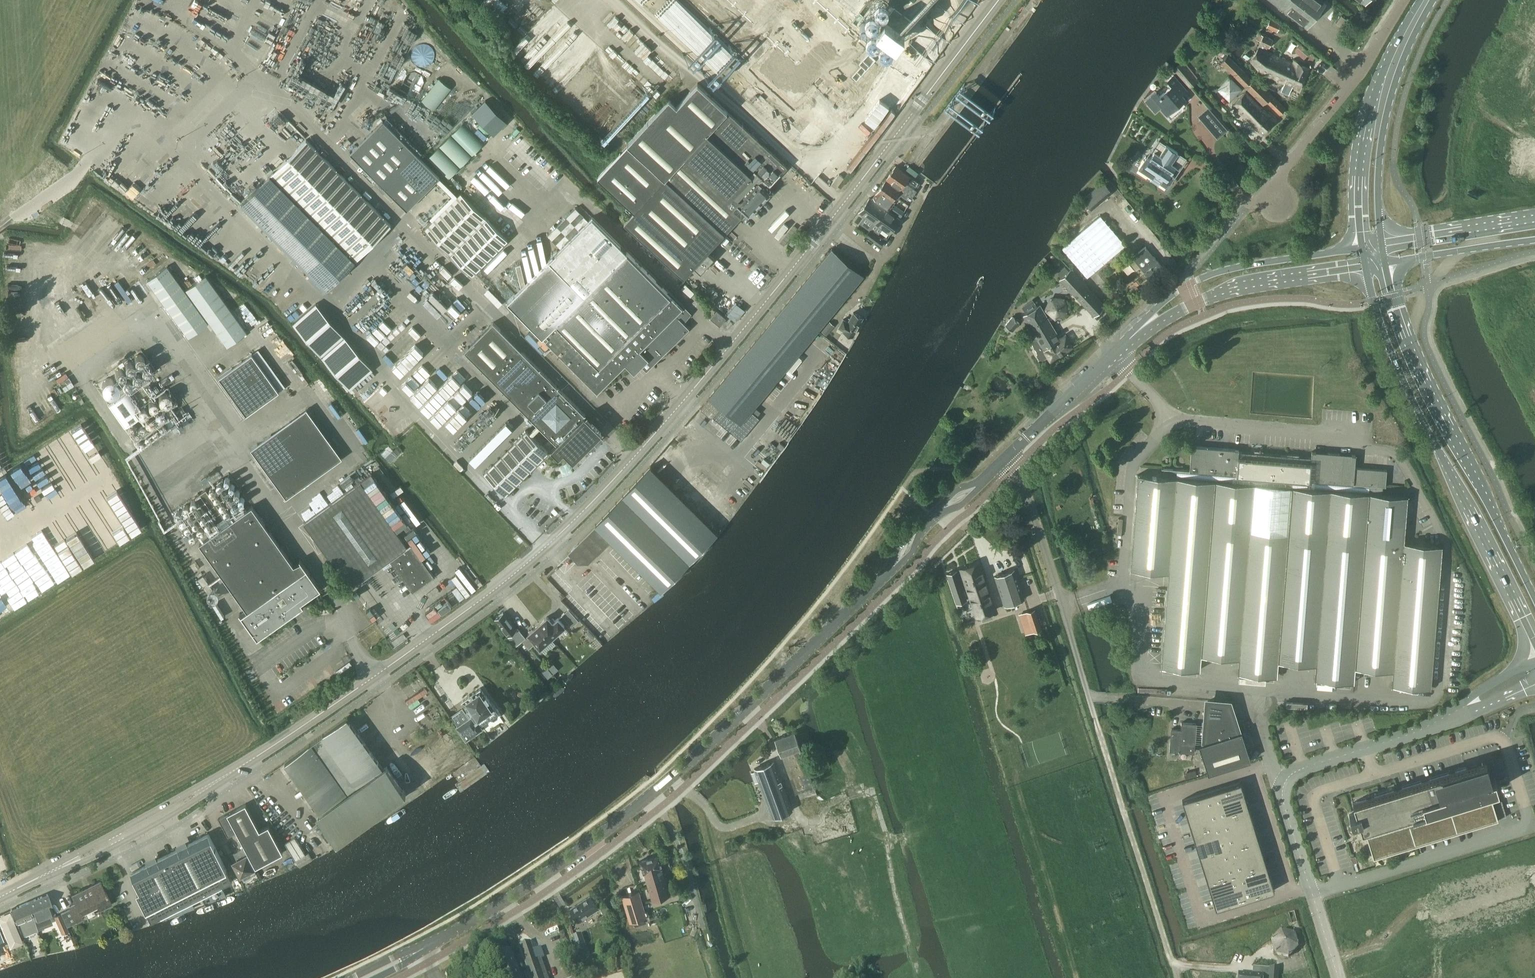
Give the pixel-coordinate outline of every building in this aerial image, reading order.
[(775,45),(752,70),(795,109),(818,84),(829,94),(788,138),(807,156),(819,143),(821,145),(822,144),(828,138),(829,137),(826,135),(848,112),(840,104),(881,60),(816,0),(727,0),(775,45)] [(894,2),(876,26),(896,40),(926,0),(891,0),(894,2)] [(1307,27),(1326,3),(1322,0),(1271,0),(1307,27)] [(1271,17),(1267,26),(1278,31),(1282,22),(1271,17)] [(1266,50),(1268,46),(1270,47),(1273,39),(1263,35),(1260,43),(1258,47),(1259,47),(1250,60),(1260,71),(1284,83),(1281,90),(1289,94),(1292,86),(1299,89),(1309,66),(1294,60),(1293,63),(1266,50)] [(1221,62),(1263,105),(1267,101),(1280,114),(1286,108),(1255,78),(1252,80),(1243,70),(1228,55),(1221,62)] [(1156,91),(1146,100),(1156,111),(1160,107),(1167,114),(1185,99),(1182,94),(1187,90),(1174,75),(1168,80),(1173,85),(1160,95),(1156,91)] [(439,78),(422,100),(434,110),(452,88),(439,78)] [(627,143),(628,144),(597,177),(634,211),(624,222),(684,278),(684,277),(694,266),(701,273),(714,258),(708,252),(724,234),(745,211),(748,214),(769,192),(766,189),(787,166),(727,111),(697,83),(677,106),(669,98),(627,143)] [(1269,112),(1268,113),(1246,91),(1232,105),(1263,134),(1277,119),(1269,112)] [(486,100),(472,114),(493,135),(507,121),(486,100)] [(1215,115),(1208,107),(1198,116),(1205,124),(1215,115)] [(351,152),(379,181),(412,148),(384,119),(351,152)] [(1228,129),(1222,122),(1211,131),(1217,138),(1228,129)] [(462,123),(427,158),(448,179),(483,145),(462,123)] [(306,139),(242,203),(327,289),(392,225),(306,139)] [(1141,163),(1139,167),(1142,169),(1153,176),(1151,180),(1158,185),(1161,181),(1168,186),(1173,179),(1174,176),(1171,174),(1176,166),(1171,162),(1178,152),(1166,144),(1161,141),(1154,151),(1150,158),(1146,156),(1141,163)] [(412,148),(379,181),(407,209),(440,176),(412,148)] [(895,166),(892,172),(905,181),(907,179),(918,187),(920,184),(921,183),(920,183),(919,182),(920,182),(910,175),(899,167),(896,166),(896,165),(895,166)] [(892,172),(887,179),(909,195),(912,197),(915,193),(913,192),(915,189),(905,181),(892,172)] [(831,184),(836,188),(844,177),(839,173),(831,184)] [(887,179),(882,185),(895,195),(898,197),(899,198),(901,194),(907,198),(909,195),(887,179)] [(1103,181),(1083,199),(1092,210),(1113,192),(1103,181)] [(876,193),(873,197),(890,208),(895,200),(898,197),(895,195),(882,185),(876,193)] [(430,223),(425,227),(472,275),(476,270),(508,239),(461,192),(430,223)] [(870,198),(853,221),(859,225),(865,216),(874,222),(884,208),(870,198)] [(895,205),(891,209),(895,212),(900,216),(903,213),(904,211),(895,205)] [(874,222),(870,229),(870,230),(877,235),(882,228),(890,233),(899,218),(884,208),(874,222)] [(575,211),(548,238),(559,249),(586,222),(575,211)] [(1100,215),(1062,247),(1088,277),(1126,244),(1100,215)] [(507,301),(542,336),(597,392),(625,364),(628,367),(629,366),(635,372),(648,359),(653,364),(666,348),(667,350),(689,329),(684,323),(675,314),(682,307),(667,292),(592,216),(549,259),(507,301)] [(870,230),(867,235),(881,245),(885,240),(877,235),(870,230)] [(1133,257),(1151,279),(1165,269),(1146,246),(1133,257)] [(710,398),(701,409),(712,417),(713,416),(741,440),(760,418),(758,416),(751,410),(755,406),(816,332),(818,330),(836,309),(863,275),(832,249),(831,248),(709,397),(710,398)] [(189,337),(209,323),(168,266),(148,280),(189,337)] [(1065,267),(1059,273),(1062,277),(1060,279),(1094,315),(1105,305),(1071,268),(1069,270),(1065,267)] [(187,289),(228,346),(247,332),(206,275),(187,289)] [(1033,299),(1023,306),(1027,313),(1024,315),(1030,326),(1038,339),(1032,342),(1038,352),(1037,354),(1039,357),(1043,358),(1048,355),(1051,360),(1062,353),(1073,345),(1066,334),(1060,338),(1050,321),(1055,316),(1056,317),(1066,311),(1066,310),(1064,299),(1063,299),(1052,298),(1051,298),(1047,309),(1052,313),(1048,317),(1040,304),(1037,306),(1033,299)] [(316,303),(293,323),(350,389),(373,369),(316,303)] [(727,314),(736,321),(745,310),(737,303),(727,314)] [(710,318),(720,326),(726,318),(716,310),(710,318)] [(843,331),(852,336),(862,317),(853,313),(848,322),(843,319),(839,327),(844,330),(843,331)] [(1012,316),(1006,324),(1013,330),(1020,322),(1012,316)] [(821,331),(827,335),(835,325),(829,321),(821,331)] [(494,322),(465,351),(537,425),(530,433),(532,435),(540,427),(556,443),(552,448),(559,455),(564,450),(574,460),(574,459),(581,453),(588,446),(595,439),(602,432),(592,422),(590,424),(583,417),(584,416),(585,415),(586,414),(494,322)] [(219,377),(247,415),(280,391),(252,353),(219,377)] [(798,355),(788,367),(793,371),(803,359),(798,355)] [(108,405),(124,427),(139,417),(135,411),(138,408),(127,392),(108,405)] [(251,449),(287,498),(342,458),(307,409),(251,449)] [(484,473),(505,495),(548,452),(531,436),(529,434),(526,431),(484,473)] [(389,445),(382,452),(391,461),(403,449),(399,445),(394,450),(389,445)] [(1277,675),(1278,661),(1316,664),(1315,678),(1354,681),(1355,667),(1393,670),(1392,684),(1431,688),(1442,545),(1404,542),(1408,495),(1381,493),(1382,485),(1386,486),(1387,469),(1355,467),(1356,454),(1312,451),(1311,457),(1260,453),(1261,450),(1255,450),(1255,452),(1239,451),(1239,449),(1195,446),(1192,446),(1190,469),(1166,467),(1165,476),(1138,474),(1131,569),(1169,572),(1161,666),(1200,669),(1201,655),(1240,658),(1238,672),(1277,675)] [(596,526),(610,540),(661,589),(717,533),(650,467),(595,525),(596,526)] [(429,568),(411,543),(407,537),(403,539),(361,482),(304,523),(351,587),(390,558),(414,591),(435,576),(429,568)] [(211,518),(215,524),(226,516),(207,488),(196,496),(211,518)] [(294,564),(252,505),(199,542),(247,610),(241,614),(240,612),(239,612),(257,638),(303,606),(301,602),(321,589),(300,559),(299,559),(301,561),(294,564)] [(588,562),(610,540),(596,526),(569,552),(578,562),(588,562)] [(517,533),(514,536),(520,542),(523,539),(517,533)] [(190,564),(195,571),(200,567),(195,561),(190,564)] [(957,569),(947,573),(957,602),(967,599),(967,597),(970,596),(976,616),(981,614),(983,620),(993,617),(991,611),(996,610),(980,562),(961,568),(964,577),(960,578),(957,569)] [(1015,569),(995,575),(1005,605),(1024,598),(1015,569)] [(198,578),(208,592),(214,589),(204,574),(198,578)] [(578,621),(568,609),(562,615),(572,626),(578,621)] [(1035,609),(1027,611),(1034,630),(1041,628),(1035,609)] [(495,618),(508,635),(516,629),(503,612),(495,618)] [(547,616),(539,623),(552,639),(558,633),(557,631),(564,625),(558,618),(555,620),(553,617),(551,620),(547,616)] [(522,640),(529,648),(536,642),(540,646),(545,642),(546,644),(552,639),(539,623),(528,633),(529,634),(525,637),(522,640)] [(516,645),(522,640),(525,637),(520,631),(517,627),(516,629),(508,635),(516,645)] [(551,662),(547,665),(554,673),(558,670),(551,662)] [(545,663),(540,667),(549,678),(553,674),(545,663)] [(462,701),(472,715),(456,727),(465,741),(482,729),(479,724),(489,717),(493,718),(496,715),(497,712),(493,707),(480,688),(462,701)] [(1205,742),(1238,732),(1229,703),(1208,701),(1205,742)] [(323,824),(321,825),(328,834),(330,833),(335,841),(405,791),(386,766),(383,769),(346,718),(284,762),(321,813),(317,816),(323,824)] [(1182,722),(1181,729),(1172,728),(1170,750),(1180,751),(1180,750),(1193,751),(1193,745),(1195,745),(1196,723),(1182,722)] [(1205,742),(1199,744),(1208,773),(1251,759),(1241,730),(1238,732),(1205,742)] [(776,739),(796,793),(802,790),(814,786),(794,732),(778,738),(776,739)] [(755,768),(756,771),(752,772),(755,783),(759,781),(773,819),(793,812),(774,761),(755,768)] [(1352,823),(1359,821),(1362,831),(1365,830),(1374,857),(1507,816),(1502,800),(1493,802),(1490,791),(1498,788),(1495,777),(1486,780),(1485,774),(1490,772),(1486,761),(1353,802),(1356,812),(1349,814),(1352,823)] [(1245,795),(1241,781),(1212,790),(1216,804),(1245,795)] [(1212,790),(1183,799),(1187,813),(1216,804),(1212,790)] [(1249,808),(1245,795),(1216,804),(1220,817),(1249,808)] [(218,818),(227,836),(236,832),(255,867),(282,853),(268,826),(259,830),(245,804),(218,818)] [(1216,804),(1187,813),(1191,827),(1220,817),(1216,804)] [(1254,822),(1249,808),(1220,817),(1224,831),(1254,822)] [(1220,817),(1191,827),(1195,840),(1224,831),(1220,817)] [(1258,836),(1254,822),(1224,831),(1229,845),(1258,836)] [(1224,831),(1195,840),(1199,854),(1229,845),(1224,831)] [(130,873),(139,890),(136,892),(151,921),(232,881),(208,834),(198,839),(137,869),(130,873)] [(295,836),(286,842),(296,859),(306,853),(295,836)] [(1262,849),(1258,836),(1229,845),(1233,858),(1262,849)] [(1229,845),(1199,854),(1204,867),(1233,858),(1229,845)] [(229,855),(241,877),(249,873),(250,876),(256,873),(243,848),(229,855)] [(1266,863),(1262,849),(1233,858),(1237,872),(1266,863)] [(639,861),(643,873),(644,872),(652,900),(670,894),(662,867),(658,855),(639,861)] [(1233,858),(1204,867),(1208,881),(1237,872),(1233,858)] [(1270,876),(1266,863),(1237,872),(1241,885),(1270,876)] [(1237,872),(1208,881),(1212,894),(1241,885),(1237,872)] [(1275,890),(1270,876),(1241,885),(1245,899),(1275,890)] [(70,909),(61,913),(67,925),(83,917),(80,912),(96,905),(98,909),(111,903),(100,881),(71,895),(75,903),(68,906),(70,909)] [(1241,885),(1212,894),(1216,908),(1245,899),(1241,885)] [(638,890),(622,895),(630,921),(646,917),(638,890)] [(46,893),(27,902),(38,929),(52,923),(48,913),(54,911),(46,893)] [(570,909),(578,922),(598,909),(590,896),(570,909)] [(11,908),(10,909),(16,922),(18,921),(24,935),(38,929),(27,902),(16,906),(11,908)] [(606,903),(600,906),(604,914),(610,911),(606,903)] [(61,913),(54,917),(62,933),(68,930),(66,926),(67,925),(61,913)] [(12,916),(1,921),(9,941),(20,936),(12,916)] [(572,938),(578,953),(586,950),(581,935),(572,938)] [(540,958),(543,957),(542,955),(540,949),(533,951),(529,942),(518,946),(530,977),(547,977),(540,958)] [(509,950),(492,957),(500,977),(497,977),(520,977),(509,950)] [(1253,967),(1252,975),(1238,974),(1238,977),(1277,977),(1278,969),(1253,967)]
